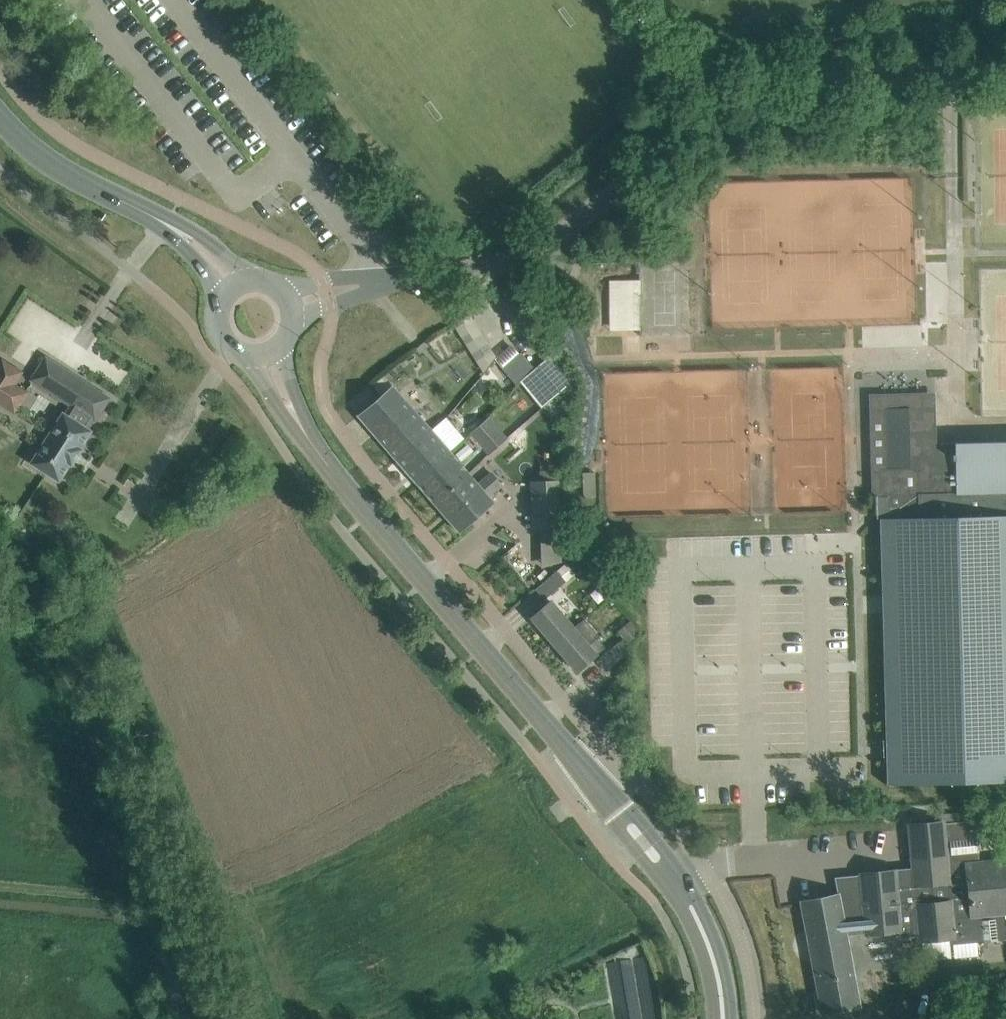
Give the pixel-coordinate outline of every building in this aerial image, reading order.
[(638,279),(617,279),(618,329),(639,329),(638,279)] [(521,353),(502,369),(515,384),(520,380),(534,368),(521,353)] [(534,368),(520,380),(541,407),(573,381),(552,353),(534,368)] [(18,382),(26,369),(0,354),(0,404),(16,414),(30,389),(18,382)] [(110,397),(91,385),(46,356),(31,380),(71,406),(66,414),(63,412),(30,463),(59,482),(70,464),(72,465),(83,449),(81,448),(92,430),(88,428),(94,420),(95,421),(110,397)] [(432,430),(406,401),(393,386),(358,416),(397,460),(432,430)] [(935,406),(922,407),(922,394),(879,395),(877,395),(877,409),(885,409),(887,467),(879,467),(880,495),(889,495),(957,493),(957,466),(947,466),(946,449),(937,449),(935,406)] [(432,430),(397,460),(399,462),(416,482),(451,453),(465,441),(446,418),(432,430)] [(489,418),(471,433),(489,454),(490,452),(506,439),(507,438),(489,418)] [(946,443),(946,449),(947,466),(957,466),(957,493),(889,495),(890,518),(880,518),(887,785),(1005,782),(1005,441),(946,443)] [(448,518),(460,508),(446,492),(468,473),(451,453),(416,482),(448,518)] [(478,484),(473,478),(468,473),(446,492),(460,508),(448,518),(459,532),(474,519),(494,502),(489,496),(502,485),(491,473),(478,484)] [(533,529),(560,528),(559,480),(531,481),(533,529)] [(545,599),(566,581),(575,573),(566,563),(536,589),(545,599)] [(554,644),(573,627),(551,601),(547,604),(531,617),(554,644)] [(605,647),(597,638),(600,636),(585,618),(574,628),(573,627),(554,644),(577,671),(592,658),(605,647)] [(630,621),(618,631),(624,638),(628,643),(640,633),(630,621)] [(627,653),(629,652),(629,651),(630,645),(628,643),(624,638),(618,643),(597,661),(606,671),(627,653)] [(801,901),(809,941),(822,1014),(860,1006),(846,935),(899,930),(900,938),(921,936),(921,940),(924,960),(952,957),(950,944),(973,941),(1005,938),(1005,926),(1004,912),(1005,912),(1005,860),(979,863),(975,820),(910,826),(911,828),(913,857),(914,869),(894,871),(862,874),(834,876),(838,894),(801,901)]
